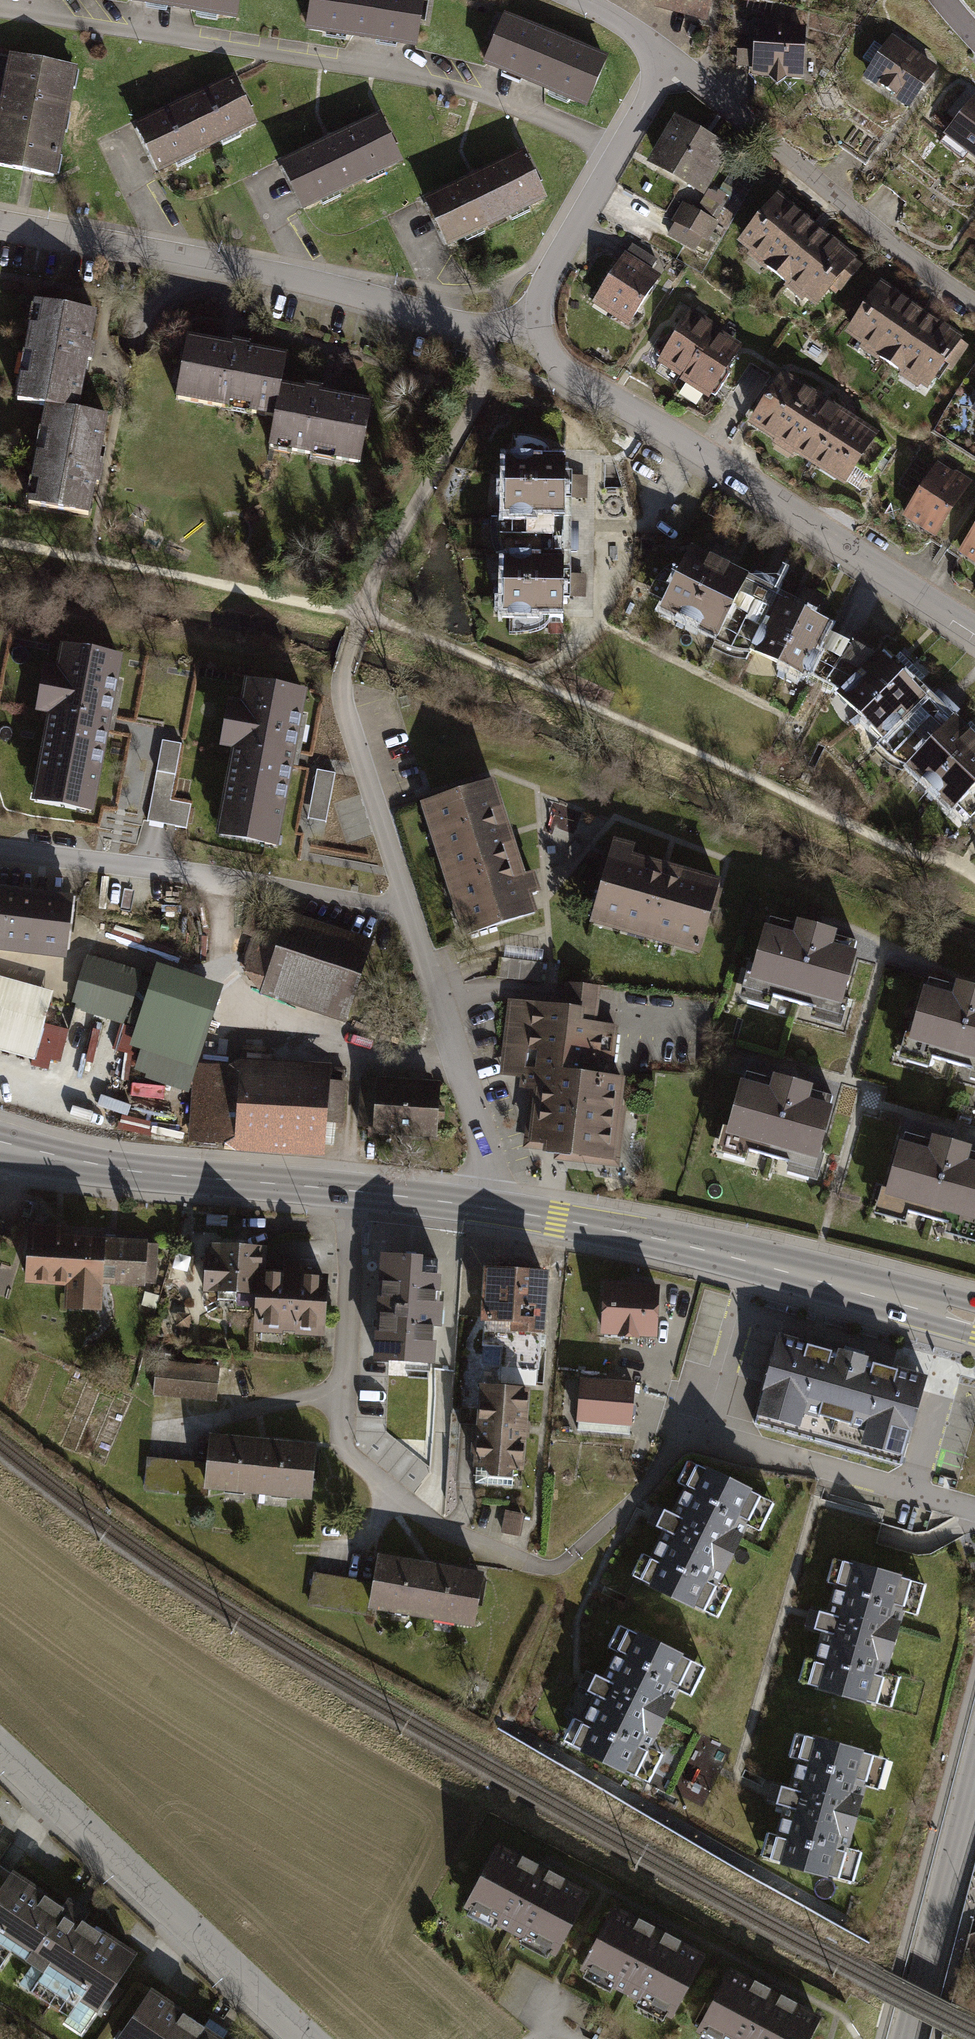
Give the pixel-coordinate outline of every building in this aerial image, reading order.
[(232,16),(235,0),(137,0),(232,16)] [(301,28),(411,45),(418,0),(306,0),(301,28)] [(652,6),(701,23),(707,0),(653,0),(652,6)] [(603,57),(500,14),(479,65),(582,108),(603,57)] [(803,25),(751,23),(751,42),(750,69),(750,75),(765,76),(774,85),(784,78),(799,77),(803,25)] [(935,67),(889,35),(861,76),(906,108),(935,67)] [(733,68),(750,69),(751,42),(733,43),(733,68)] [(6,51),(0,83),(0,166),(54,177),(76,65),(6,51)] [(252,124),(228,75),(128,123),(152,173),(252,124)] [(971,93),(941,132),(974,159),(974,96),(971,93)] [(397,157),(373,111),(274,161),(298,207),(397,157)] [(732,154),(679,120),(650,166),(703,199),(732,154)] [(547,195),(524,147),(423,195),(446,244),(547,195)] [(864,267),(785,200),(743,249),(822,316),(864,267)] [(719,226),(683,207),(667,235),(703,254),(719,226)] [(635,239),(593,304),(627,327),(663,273),(652,265),(659,255),(635,239)] [(963,333),(883,281),(844,332),(927,389),(963,333)] [(93,312),(31,302),(15,398),(43,403),(77,409),(93,312)] [(689,307),(655,361),(683,378),(717,325),(689,307)] [(717,325),(683,378),(711,396),(745,342),(717,325)] [(224,346),(181,338),(170,397),(269,416),(276,384),(281,357),(224,346)] [(883,429),(789,367),(751,425),(845,487),(883,429)] [(323,394),(276,384),(269,416),(263,444),(354,464),(367,403),(323,394)] [(43,403),(26,504),(90,514),(107,414),(77,409),(43,403)] [(561,615),(560,459),(495,459),(496,615),(561,615)] [(968,483),(934,462),(900,514),(934,536),(968,483)] [(954,552),(972,563),(971,566),(974,569),(974,518),(954,552)] [(826,616),(686,547),(657,604),(797,674),(799,670),(820,628),(826,616)] [(799,670),(852,696),(886,664),(820,628),(799,670)] [(105,722),(117,657),(52,645),(48,666),(35,663),(25,714),(39,717),(23,802),(87,814),(105,722)] [(892,659),(886,664),(852,696),(845,703),(954,816),(974,795),(974,745),(892,659)] [(303,693),(239,681),(235,701),(219,698),(210,748),(224,750),(208,837),(273,850),(291,758),(303,693)] [(143,820),(182,827),(187,803),(167,799),(177,744),(157,740),(143,820)] [(304,817),(322,820),(331,772),(313,769),(304,817)] [(489,780),(416,803),(458,937),(533,913),(528,896),(538,893),(531,872),(520,876),(506,833),(489,780)] [(635,843),(613,837),(608,853),(589,923),(700,954),(721,879),(632,855),(635,843)] [(62,956),(70,891),(0,883),(0,948),(62,956)] [(237,969),(255,992),(283,909),(260,899),(237,969)] [(370,938),(283,909),(255,992),(342,1021),(370,938)] [(764,916),(761,925),(790,933),(792,924),(764,916)] [(790,933),(761,925),(746,977),(745,981),(839,1008),(840,1004),(855,953),(851,952),(832,946),(834,937),(836,931),(817,926),(794,919),(792,924),(790,933)] [(832,946),(851,952),(854,943),(834,937),(832,946)] [(504,957),(542,961),(543,949),(505,944),(504,957)] [(153,976),(87,953),(70,1007),(136,1028),(153,976)] [(498,958),(495,977),(536,983),(538,962),(498,958)] [(223,984),(156,962),(153,976),(136,1028),(130,1046),(128,1045),(119,1075),(130,1079),(134,1070),(146,1074),(145,1077),(188,1094),(193,1079),(198,1064),(223,984)] [(928,976),(925,985),(954,993),(956,984),(928,976)] [(745,981),(746,977),(742,977),(737,999),(767,1008),(770,998),(810,1010),(807,1021),(841,1030),(847,1007),(840,1004),(839,1008),(745,981)] [(0,978),(0,1053),(35,1062),(45,1026),(54,992),(0,978)] [(925,985),(910,1037),(909,1041),(974,1059),(974,984),(958,979),(956,984),(954,993),(925,985)] [(562,1003),(508,998),(499,1074),(520,1076),(518,1086),(529,1087),(529,1096),(522,1146),(554,1151),(553,1158),(619,1166),(627,1106),(623,1105),(626,1077),(613,1074),(618,1025),(598,1022),(601,987),(564,982),(562,1003)] [(69,1032),(45,1026),(35,1062),(34,1067),(49,1071),(51,1062),(61,1065),(69,1032)] [(910,1037),(906,1037),(901,1059),(931,1068),(934,1058),(974,1070),(970,1081),(974,1082),(974,1059),(909,1041),(910,1037)] [(236,1152),(243,1058),(230,1065),(198,1064),(193,1079),(188,1142),(226,1145),(236,1152)] [(331,1064),(243,1058),(236,1152),(325,1158),(327,1123),(330,1081),(331,1064)] [(739,1072),(736,1080),(765,1089),(767,1080),(739,1072)] [(765,1089),(736,1080),(721,1133),(720,1136),(814,1163),(815,1160),(830,1108),(826,1107),(806,1101),(809,1093),(810,1087),(799,1083),(769,1075),(767,1080),(765,1089)] [(439,1083),(373,1077),(367,1133),(434,1139),(439,1083)] [(330,1081),(327,1123),(345,1125),(348,1082),(330,1081)] [(806,1101),(826,1107),(828,1099),(809,1093),(806,1101)] [(116,1131),(139,1135),(142,1123),(118,1119),(116,1131)] [(902,1130),(900,1139),(928,1147),(931,1138),(902,1130)] [(720,1136),(721,1133),(717,1132),(711,1155),(741,1163),(744,1153),(785,1165),(781,1177),(815,1186),(822,1162),(815,1160),(814,1163),(720,1136)] [(900,1139),(884,1191),(883,1194),(974,1221),(974,1161),(970,1160),(972,1151),(974,1145),(955,1139),(932,1133),(931,1138),(928,1147),(900,1139)] [(884,1191),(881,1190),(875,1213),(905,1221),(908,1212),(948,1223),(945,1235),(974,1243),(974,1221),(883,1194),(884,1191)] [(208,1215),(208,1226),(227,1226),(228,1216),(208,1215)] [(99,1311),(101,1282),(105,1238),(64,1235),(65,1225),(27,1222),(23,1284),(65,1287),(64,1308),(99,1311)] [(159,1240),(105,1238),(101,1282),(158,1286),(159,1240)] [(203,1289),(256,1293),(257,1271),(265,1272),(267,1246),(207,1242),(203,1289)] [(438,1258),(380,1255),(375,1358),(433,1360),(438,1258)] [(283,1273),(265,1272),(257,1271),(256,1293),(254,1332),(324,1336),(327,1275),(302,1274),(302,1260),(284,1259),(283,1273)] [(550,1271),(485,1267),(481,1331),(542,1335),(546,1335),(550,1271)] [(655,1287),(601,1284),(598,1338),(652,1341),(655,1287)] [(173,1312),(171,1326),(184,1328),(186,1314),(173,1312)] [(537,1387),(542,1335),(481,1331),(482,1344),(502,1366),(501,1384),(531,1386),(537,1387)] [(851,1357),(778,1336),(755,1424),(795,1434),(805,1402),(864,1418),(855,1450),(903,1464),(928,1378),(851,1357)] [(220,1365),(156,1359),(152,1395),(216,1402),(220,1365)] [(632,1385),(576,1380),(572,1424),(628,1429),(632,1385)] [(501,1384),(484,1383),(476,1473),(523,1477),(531,1386),(501,1384)] [(805,1402),(795,1434),(855,1450),(864,1418),(805,1402)] [(628,1434),(628,1429),(572,1424),(571,1430),(628,1434)] [(205,1461),(147,1457),(144,1491),(209,1498),(209,1491),(311,1499),(317,1445),(209,1432),(205,1461)] [(758,1499),(693,1466),(665,1522),(634,1583),(699,1616),(758,1499)] [(502,1533),(521,1536),(524,1513),(505,1511),(502,1533)] [(370,1582),(366,1607),(373,1608),(473,1626),(483,1571),(376,1552),(370,1582)] [(825,1621),(807,1689),(877,1707),(911,1582),(841,1564),(825,1621)] [(366,1607),(370,1582),(313,1571),(307,1605),(372,1617),(373,1608),(366,1607)] [(689,1665),(624,1634),(596,1691),(567,1748),(632,1780),(689,1665)] [(888,1757),(795,1731),(788,1756),(797,1758),(787,1788),(773,1784),(770,1791),(768,1800),(783,1804),(776,1833),(767,1830),(761,1854),(853,1880),(861,1850),(850,1847),(867,1787),(879,1790),(888,1757)] [(588,1891),(499,1845),(468,1905),(557,1951),(588,1891)] [(11,1873),(0,1889),(0,1969),(8,1956),(28,1969),(16,1986),(62,2018),(59,2024),(79,2038),(135,1955),(84,1921),(88,1915),(66,1900),(62,1907),(11,1873)] [(703,1958),(613,1910),(584,1965),(674,2012),(703,1958)] [(725,1971),(695,2027),(718,2038),(808,2038),(818,2020),(725,1971)] [(146,1991),(115,2038),(219,2038),(146,1991)]
